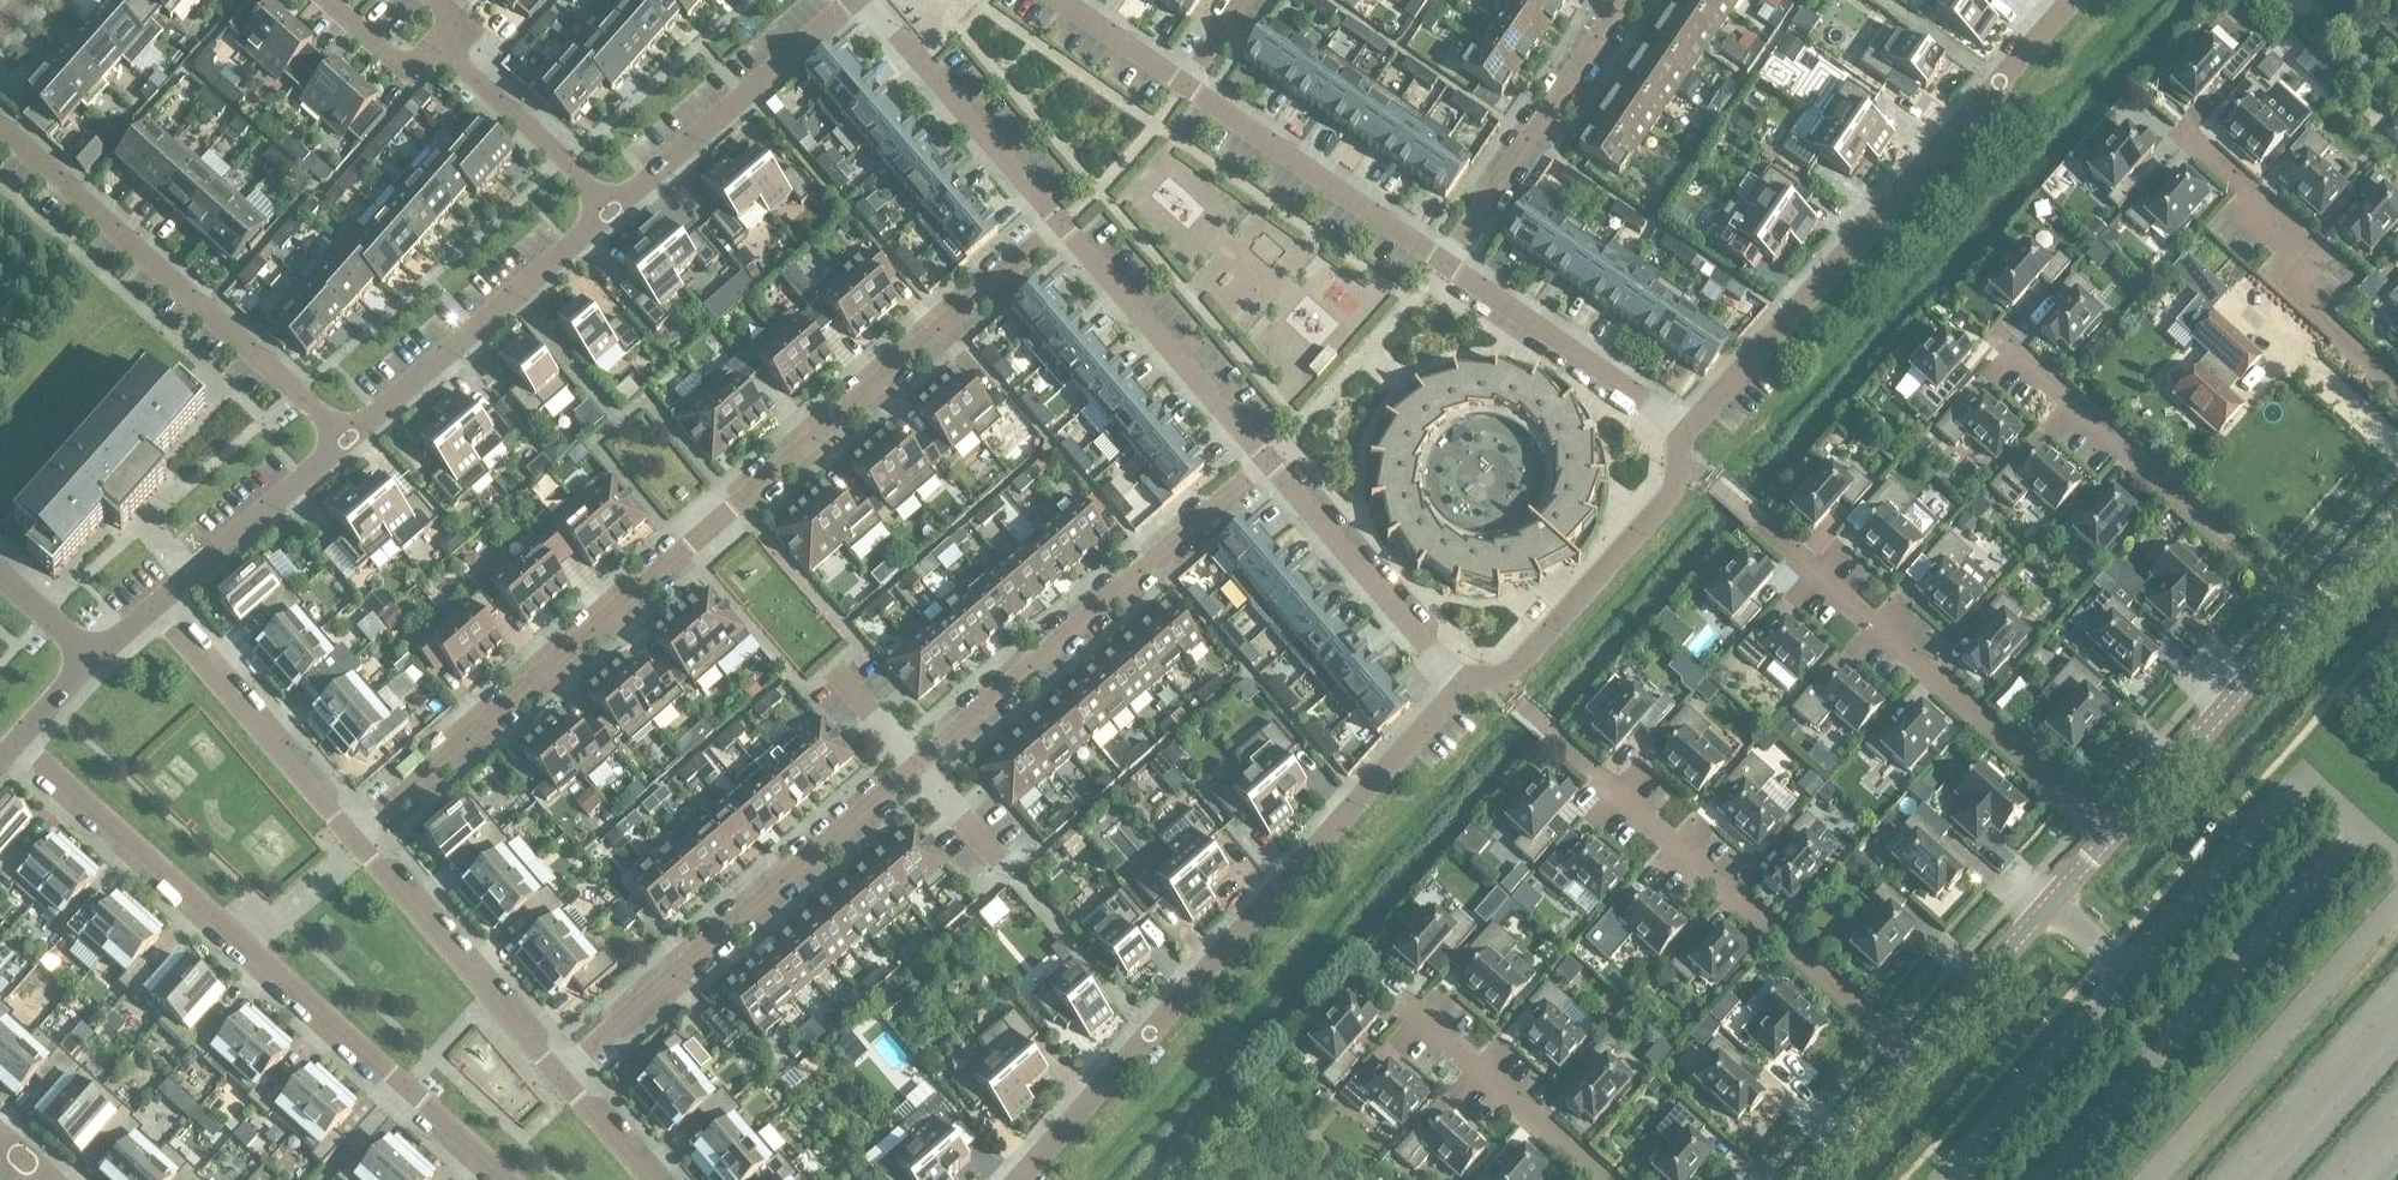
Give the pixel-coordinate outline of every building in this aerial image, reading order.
[(128,1),(152,22),(162,10),(171,18),(187,0),(129,0),(128,1)] [(292,25),(271,7),(268,10),(256,0),(254,0),(229,28),(242,39),(238,44),(258,62),(292,25)] [(547,0),(501,0),(513,11),(517,8),(529,19),(547,0)] [(681,13),(682,12),(669,0),(632,0),(631,1),(665,31),(681,13)] [(704,0),(669,0),(682,12),(681,13),(688,19),(704,0)] [(1200,0),(1162,0),(1160,3),(1186,20),(1200,0)] [(1316,11),(1323,1),(1321,0),(1301,0),(1316,11)] [(1428,0),(1414,0),(1412,2),(1422,9),(1428,0)] [(1504,5),(1545,33),(1559,12),(1541,0),(1508,0),(1504,5)] [(1559,12),(1567,0),(1541,0),(1559,12)] [(1678,4),(1718,32),(1732,11),(1716,0),(1681,0),(1678,4)] [(1732,11),(1740,0),(1716,0),(1732,11)] [(1785,19),(1793,7),(1783,0),(1775,12),(1785,19)] [(1981,46),(1998,21),(1969,1),(1970,0),(1928,0),(1923,7),(1981,46)] [(152,22),(128,1),(117,13),(110,6),(89,29),(122,59),(143,36),(141,34),(152,22)] [(647,51),(665,31),(631,1),(614,20),(608,14),(607,15),(647,51)] [(1338,12),(1323,1),(1316,11),(1331,21),(1338,12)] [(223,2),(213,12),(222,20),(232,10),(223,2)] [(1414,21),(1422,9),(1412,2),(1404,14),(1414,21)] [(1448,9),(1438,2),(1430,14),(1439,21),(1448,9)] [(1678,4),(1664,25),(1704,52),(1718,32),(1678,4)] [(1490,26),(1531,53),(1545,33),(1504,5),(1490,26)] [(1820,18),(1803,7),(1791,24),(1808,35),(1820,18)] [(1777,31),(1785,19),(1775,12),(1767,24),(1777,31)] [(549,13),(539,24),(548,32),(558,21),(549,13)] [(1431,33),(1439,21),(1430,14),(1421,26),(1431,33)] [(630,70),(647,51),(607,15),(590,34),(630,70)] [(538,43),(548,32),(539,24),(529,35),(538,43)] [(312,43),(292,25),(258,62),(279,80),(283,75),(295,86),(321,57),(309,47),(312,43)] [(1270,78),(1294,43),(1268,25),(1244,60),(1270,78)] [(1350,34),(1366,45),(1372,36),(1357,25),(1350,34)] [(1664,25),(1650,45),(1690,73),(1704,52),(1664,25)] [(1886,25),(1858,65),(1887,84),(1897,70),(1926,90),(1944,64),(1886,25)] [(1490,26),(1476,46),(1517,74),(1531,53),(1490,26)] [(122,59),(89,29),(68,52),(109,88),(110,87),(103,81),(122,59)] [(630,70),(590,34),(586,31),(568,50),(606,84),(605,85),(611,91),(614,88),(630,70)] [(1804,45),(1788,34),(1776,51),(1792,63),(1804,45)] [(1387,46),(1372,36),(1366,45),(1381,56),(1387,46)] [(2206,39),(2169,81),(2176,88),(2173,92),(2188,105),(2191,101),(2194,103),(2222,72),(2232,81),(2252,60),(2240,50),(2231,61),(2206,39)] [(1757,59),(1765,47),(1755,41),(1747,52),(1757,59)] [(521,43),(512,54),(521,62),(531,51),(521,43)] [(1295,95),(1325,50),(1318,59),(1294,43),(1270,78),(1295,95)] [(1650,45),(1636,66),(1676,93),(1690,73),(1650,45)] [(1476,46),(1461,68),(1502,95),(1517,74),(1476,46)] [(806,75),(826,99),(858,71),(846,57),(848,55),(844,51),(842,52),(838,47),(806,75)] [(590,102),(605,85),(606,84),(568,50),(566,48),(549,67),(589,103),(590,102)] [(226,98),(234,89),(214,72),(214,62),(218,58),(209,50),(196,64),(196,71),(226,98)] [(1320,112),(1350,68),(1325,50),(1295,95),(1320,112)] [(109,88),(68,52),(48,74),(88,110),(109,88)] [(1749,71),(1757,59),(1747,52),(1739,64),(1749,71)] [(323,120),(356,82),(336,64),(333,68),(321,57),(295,86),(307,97),(303,102),(323,120)] [(1401,69),(1416,79),(1422,69),(1407,59),(1401,69)] [(1636,66),(1622,86),(1662,114),(1676,93),(1636,66)] [(571,123),(589,103),(549,67),(548,68),(554,74),(534,96),(550,110),(553,107),(571,123)] [(1345,129),(1375,85),(1350,68),(1320,112),(1345,129)] [(1438,80),(1422,69),(1416,79),(1432,90),(1438,80)] [(837,129),(878,93),(858,71),(826,99),(817,106),(837,129)] [(88,110),(48,74),(27,98),(35,105),(23,118),(47,139),(59,126),(61,128),(81,105),(88,111),(88,110)] [(2286,134),(2258,109),(2270,95),(2249,77),(2230,99),(2241,108),(2223,129),(2248,151),(2244,155),(2255,164),(2258,161),(2261,163),(2286,134)] [(1729,100),(1738,88),(1728,81),(1720,93),(1729,100)] [(376,101),(356,82),(323,120),(343,138),(347,133),(360,145),(386,116),(373,104),(376,101)] [(1847,82),(1820,121),(1878,160),(1895,135),(1866,115),(1875,101),(1847,82)] [(150,84),(140,94),(149,102),(158,92),(150,84)] [(1370,147),(1400,102),(1375,85),(1345,129),(1370,147)] [(1622,86),(1608,107),(1648,134),(1662,114),(1622,86)] [(197,98),(208,108),(216,99),(205,89),(197,98)] [(245,99),(234,89),(226,98),(237,107),(245,99)] [(431,99),(422,91),(412,102),(421,110),(431,99)] [(898,116),(878,93),(837,129),(857,152),(898,116)] [(1450,103),(1466,113),(1472,104),(1457,93),(1450,103)] [(1721,111),(1729,100),(1720,93),(1711,105),(1721,111)] [(226,108),(216,99),(208,108),(218,117),(226,108)] [(1757,113),(1741,101),(1729,119),(1745,130),(1757,113)] [(1395,164),(1419,128),(1425,119),(1400,102),(1370,147),(1395,164)] [(1487,114),(1472,104),(1466,113),(1481,124),(1487,114)] [(1608,107),(1594,127),(1634,155),(1648,134),(1608,107)] [(405,110),(395,121),(404,129),(414,118),(405,110)] [(776,117),(788,132),(797,124),(784,110),(776,117)] [(918,139),(898,116),(857,152),(858,152),(866,145),(885,167),(918,139)] [(118,137),(127,126),(119,118),(109,129),(118,137)] [(249,128),(238,119),(230,128),(241,137),(249,128)] [(473,119),(457,137),(454,141),(494,176),(513,155),(495,139),(497,136),(482,122),(479,125),(473,119)] [(395,140),(404,129),(395,121),(385,132),(395,140)] [(1702,140),(1710,128),(1700,121),(1692,133),(1702,140)] [(1878,160),(1820,121),(1803,145),(1792,138),(1782,152),(1811,172),(1820,158),(1850,178),(1866,154),(1877,161),(1878,160)] [(808,138),(797,124),(788,132),(800,146),(808,138)] [(141,182),(177,142),(176,141),(170,147),(148,127),(146,129),(142,126),(128,141),(132,145),(118,161),(141,182)] [(1594,127),(1579,148),(1619,176),(1634,155),(1594,127)] [(1420,181),(1444,146),(1419,128),(1395,164),(1420,181)] [(118,137),(109,129),(100,140),(108,147),(118,137)] [(2126,129),(2105,152),(2102,149),(2088,164),(2092,167),(2089,171),(2113,193),(2107,199),(2118,209),(2138,188),(2127,178),(2154,147),(2139,134),(2136,138),(2126,129)] [(2346,187),(2317,162),(2329,148),(2309,130),(2290,152),(2300,162),(2282,182),(2307,204),(2304,208),(2314,217),(2318,214),(2320,216),(2346,187)] [(1694,152),(1702,140),(1692,133),(1684,145),(1694,152)] [(69,158),(85,173),(105,151),(88,136),(69,158)] [(280,146),(291,156),(299,147),(288,137),(280,146)] [(905,190),(937,162),(918,139),(885,167),(905,190)] [(478,195),(494,176),(454,141),(439,158),(437,156),(435,157),(478,195)] [(164,202),(200,162),(177,142),(141,182),(164,202)] [(1445,198),(1469,163),(1444,146),(1420,181),(1445,198)] [(309,156),(299,147),(291,156),(301,165),(309,156)] [(379,157),(370,149),(360,160),(369,168),(379,157)] [(265,158),(275,168),(283,159),(273,150),(265,158)] [(725,160),(724,161),(770,214),(792,195),(801,205),(815,194),(792,168),(779,179),(756,152),(734,171),(725,160)] [(204,163),(220,177),(228,167),(212,153),(204,163)] [(816,163),(828,177),(836,170),(824,156),(816,163)] [(476,196),(478,195),(435,157),(418,177),(452,207),(468,189),(476,196)] [(294,169),(283,159),(275,168),(286,177),(294,169)] [(360,179),(369,168),(360,160),(351,171),(360,179)] [(770,214),(724,161),(701,181),(724,208),(711,219),(734,245),(747,234),(738,223),(760,204),(769,215),(770,214)] [(187,222),(222,182),(200,162),(164,202),(187,222)] [(916,220),(957,185),(937,162),(905,190),(924,212),(916,220)] [(1674,180),(1682,168),(1672,162),(1664,174),(1674,180)] [(1560,178),(1576,189),(1582,179),(1567,169),(1560,178)] [(1733,199),(1732,200),(1801,247),(1818,223),(1789,202),(1799,188),(1770,169),(1744,207),(1733,199)] [(848,184),(836,170),(828,177),(839,191),(848,184)] [(2183,173),(2155,204),(2144,195),(2125,216),(2145,234),(2155,224),(2171,238),(2174,234),(2178,237),(2191,222),(2187,219),(2208,195),(2201,188),(2204,185),(2189,171),(2186,175),(2183,173)] [(2383,190),(2390,182),(2379,172),(2359,194),(2370,203),(2341,235),(2356,249),(2360,245),(2370,254),(2390,232),(2393,235),(2397,230),(2397,203),(2383,190)] [(1666,192),(1674,180),(1664,174),(1656,185),(1666,192)] [(434,227),(452,207),(418,177),(400,197),(434,227)] [(1597,189),(1582,179),(1576,189),(1591,199),(1597,189)] [(209,242),(245,202),(222,182),(187,222),(209,242)] [(977,208),(957,185),(916,220),(936,243),(977,208)] [(344,196),(335,188),(326,199),(335,207),(344,196)] [(1717,221),(1729,195),(1714,188),(1702,213),(1717,221)] [(1529,256),(1560,211),(1532,192),(1525,202),(1527,204),(1503,238),(1529,256)] [(418,246),(434,227),(400,197),(384,215),(418,246)] [(319,208),(310,201),(309,200),(300,211),(309,219),(319,208)] [(1801,247),(1732,200),(1705,239),(1734,258),(1743,244),(1773,264),(1789,240),(1801,248),(1801,247)] [(855,209),(867,223),(876,215),(864,201),(855,209)] [(251,250),(265,235),(261,232),(269,223),(245,202),(209,242),(233,263),(247,247),(251,250)] [(1610,212),(1625,223),(1632,213),(1617,203),(1610,212)] [(968,261),(966,259),(998,231),(977,208),(936,243),(958,269),(968,261)] [(1554,273),(1585,228),(1560,211),(1529,256),(1554,273)] [(1647,224),(1632,213),(1625,223),(1640,233),(1647,224)] [(400,265),(416,247),(418,246),(384,215),(367,234),(361,228),(360,230),(400,265)] [(888,229),(876,215),(867,223),(879,237),(888,229)] [(660,217),(637,237),(683,290),(684,289),(675,278),(696,260),(705,270),(719,259),(696,233),(683,244),(660,217)] [(292,220),(283,231),(292,239),(301,227),(292,220)] [(1579,290),(1603,255),(1579,238),(1586,229),(1585,228),(1554,273),(1579,290)] [(383,285),(398,268),(400,265),(360,230),(344,247),(338,242),(336,243),(383,285)] [(282,250),(292,239),(283,231),(273,242),(282,250)] [(683,290),(637,237),(636,237),(645,248),(623,267),(647,294),(634,305),(656,331),(670,320),(661,309),(683,290)] [(1660,247),(1675,257),(1682,247),(1666,237),(1660,247)] [(383,285),(336,243),(319,263),(359,299),(375,280),(382,286),(383,285)] [(2049,265),(2024,243),(2021,247),(2018,243),(2004,259),(2008,262),(1987,285),(1995,292),(1991,296),(2006,309),(2010,306),(2012,308),(2040,276),(2051,286),(2070,264),(2059,254),(2049,265)] [(903,247),(895,255),(907,269),(915,261),(903,247)] [(1697,258),(1682,247),(1675,257),(1690,267),(1697,258)] [(836,272),(835,272),(877,320),(899,302),(881,281),(892,272),(874,251),(842,279),(836,272)] [(2207,274),(2185,254),(2170,272),(2191,291),(2207,274)] [(1604,307),(1628,272),(1603,255),(1579,290),(1604,307)] [(258,259),(249,269),(258,277),(267,267),(258,259)] [(927,275),(915,261),(907,269),(919,283),(927,275)] [(359,299),(319,263),(318,264),(324,269),(309,287),(302,281),(343,317),(359,299)] [(248,288),(258,277),(249,269),(239,280),(248,288)] [(718,319),(759,287),(745,270),(704,302),(718,319)] [(877,320),(835,272),(813,291),(820,299),(810,309),(819,320),(830,310),(855,340),(877,320)] [(1629,324),(1660,280),(1659,279),(1652,288),(1628,272),(1604,307),(1629,324)] [(1710,281),(1725,291),(1731,282),(1716,272),(1710,281)] [(2095,291),(2075,273),(2055,295),(2066,304),(2041,333),(2056,346),(2059,343),(2069,352),(2084,334),(2088,338),(2101,323),(2098,319),(2101,316),(2085,302),(2095,291)] [(1654,341),(1685,297),(1660,280),(1629,324),(1654,341)] [(343,317),(302,281),(284,301),(325,337),(343,317)] [(1746,292),(1731,282),(1725,291),(1740,301),(1746,292)] [(1023,344),(1064,309),(1044,285),(1012,313),(1031,336),(1023,343),(1023,344)] [(2389,299),(2397,307),(2397,288),(2389,299)] [(1679,359),(1703,323),(1679,307),(1685,297),(1654,341),(1679,359)] [(308,357),(325,337),(284,301),(266,322),(275,329),(268,337),(284,351),(290,343),(306,357),(307,356),(308,357)] [(627,356),(641,345),(618,319),(605,330),(582,303),(558,323),(595,366),(618,346),(627,356)] [(808,329),(819,320),(810,309),(799,318),(792,310),(770,329),(812,377),(834,358),(808,329)] [(1084,331),(1064,309),(1023,344),(1043,367),(1084,331)] [(2174,396),(2217,434),(2242,406),(2225,390),(2236,378),(2239,380),(2261,357),(2214,315),(2193,339),(2211,355),(2174,396)] [(1729,341),(1703,323),(1679,359),(1694,369),(1693,370),(1698,374),(1699,372),(1705,376),(1729,341)] [(812,377),(770,329),(748,348),(755,356),(744,365),(754,376),(765,367),(790,396),(812,377)] [(1063,390),(1104,354),(1084,331),(1043,367),(1063,390)] [(1924,349),(1911,363),(1914,367),(1911,370),(1927,384),(1917,395),(1937,413),(1956,392),(1946,382),(1971,353),(1956,340),(1953,344),(1943,335),(1928,352),(1924,349)] [(531,421),(568,389),(522,336),(498,357),(522,384),(509,395),(531,421)] [(982,355),(994,370),(1003,362),(990,348),(982,355)] [(1328,349),(1309,370),(1318,378),(1336,357),(1328,349)] [(1091,405),(1124,377),(1104,354),(1063,390),(1064,390),(1072,383),(1091,405)] [(1495,372),(1455,369),(1454,365),(1452,366),(1455,377),(1418,388),(1415,385),(1414,386),(1421,395),(1390,419),(1386,417),(1385,418),(1395,424),(1375,458),(1371,457),(1371,459),(1382,461),(1375,499),(1371,500),(1372,502),(1383,500),(1390,538),(1387,541),(1388,542),(1398,536),(1419,569),(1416,572),(1418,573),(1425,564),(1456,587),(1455,591),(1457,592),(1460,581),(1498,591),(1498,595),(1499,595),(1498,584),(1538,579),(1540,583),(1542,582),(1536,571),(1569,554),(1579,563),(1580,562),(1566,549),(1593,519),(1596,520),(1597,518),(1586,514),(1600,478),(1604,478),(1604,476),(1593,476),(1592,437),(1596,435),(1595,433),(1585,438),(1570,401),(1573,399),(1572,397),(1564,405),(1537,376),(1539,373),(1537,372),(1532,382),(1497,365),(1497,361),(1495,361),(1495,372)] [(1015,376),(1003,362),(994,370),(1006,384),(1015,376)] [(743,386),(754,376),(744,365),(734,375),(726,367),(705,386),(747,434),(768,415),(743,386)] [(960,372),(938,391),(980,439),(1002,421),(995,413),(1005,403),(996,392),(985,402),(960,372)] [(1143,400),(1124,377),(1091,405),(1110,427),(1102,434),(1103,435),(1143,400)] [(137,384),(24,511),(31,517),(21,527),(38,542),(28,555),(50,575),(122,495),(135,507),(164,476),(150,463),(203,403),(181,383),(170,395),(153,380),(143,390),(137,384)] [(747,434),(705,386),(683,404),(689,412),(677,422),(697,446),(698,444),(696,442),(707,432),(725,453),(747,434)] [(980,439),(938,391),(917,410),(942,439),(932,448),(924,439),(923,440),(940,460),(951,450),(952,451),(973,433),(979,440),(980,439)] [(480,419),(457,393),(434,412),(490,476),(490,475),(481,465),(516,434),(493,408),(480,419)] [(1029,394),(1021,401),(1034,415),(1042,408),(1029,394)] [(2022,431),(1984,397),(1966,417),(1955,408),(1936,429),(1956,447),(1968,434),(1996,460),(2022,431)] [(591,427),(603,418),(590,400),(577,410),(591,427)] [(1122,458),(1163,422),(1143,400),(1103,435),(1122,458)] [(1054,422),(1042,408),(1034,415),(1046,429),(1054,422)] [(490,476),(434,412),(433,413),(442,424),(421,443),(444,470),(431,481),(454,507),(490,476)] [(1183,445),(1163,422),(1122,458),(1123,459),(1132,451),(1151,473),(1183,445)] [(940,460),(923,440),(912,449),(895,429),(873,448),(915,496),(937,477),(930,470),(941,461),(940,460)] [(1061,447),(1073,461),(1082,453),(1069,439),(1061,447)] [(582,445),(572,453),(581,463),(591,454),(582,445)] [(1204,469),(1183,445),(1151,473),(1171,497),(1204,469)] [(915,496),(873,448),(851,467),(877,496),(866,505),(875,516),(886,507),(893,515),(915,496)] [(2081,484),(2043,450),(2025,471),(2014,461),(1990,488),(2014,509),(2031,490),(2056,513),(2081,484)] [(1094,467),(1082,453),(1073,461),(1085,475),(1094,467)] [(1842,479),(1826,465),(1788,508),(1796,515),(1793,518),(1808,532),(1811,528),(1813,530),(1841,499),(1852,508),(1872,487),(1852,469),(1842,479)] [(1031,485),(1042,475),(1034,466),(1023,476),(1031,485)] [(1020,494),(1031,485),(1023,476),(1013,485),(1020,494)] [(648,519),(612,478),(600,489),(594,482),(572,501),(614,549),(648,519)] [(402,506),(379,479),(357,498),(402,551),(438,520),(415,494),(402,506)] [(1896,572),(1938,525),(1889,481),(1866,508),(1876,517),(1858,538),(1883,560),(1880,564),(1890,573),(1893,570),(1896,572)] [(1101,493),(1113,506),(1121,499),(1109,485),(1101,493)] [(875,516),(866,505),(858,497),(847,506),(830,486),(808,505),(850,553),(882,525),(875,516)] [(402,551),(357,498),(348,487),(324,508),(347,535),(335,546),(357,572),(392,542),(401,552),(402,551)] [(683,488),(675,495),(681,501),(689,495),(683,488)] [(2133,504),(2118,491),(2115,494),(2113,492),(2089,518),(2078,508),(2058,529),(2069,540),(2074,534),(2099,557),(2102,553),(2106,556),(2120,542),(2116,538),(2138,515),(2130,508),(2133,504)] [(994,517),(1005,507),(998,498),(986,508),(994,517)] [(1077,498),(1057,516),(1089,553),(1109,535),(1077,498)] [(1133,513),(1121,499),(1113,506),(1125,520),(1133,513)] [(614,549),(572,501),(550,520),(557,527),(546,536),(556,548),(563,556),(574,547),(592,567),(614,549)] [(850,553),(808,505),(786,523),(804,544),(793,553),(791,551),(789,552),(809,575),(843,546),(849,553),(850,553)] [(984,526),(994,517),(986,508),(976,517),(984,526)] [(1089,553),(1057,516),(1039,531),(1071,568),(1089,553)] [(1270,546),(1250,522),(1218,550),(1237,573),(1229,581),(1229,582),(1270,546)] [(968,539),(961,530),(949,540),(957,549),(968,539)] [(1071,568),(1039,531),(1021,547),(1053,584),(1071,568)] [(1949,534),(1925,561),(1936,570),(1918,591),(1956,625),(1981,596),(1956,574),(1973,555),(1949,534)] [(570,586),(553,566),(563,556),(556,548),(546,536),(513,564),(548,605),(570,586)] [(946,558),(957,549),(949,540),(939,549),(946,558)] [(1290,569),(1270,546),(1229,582),(1249,604),(1290,569)] [(1053,584),(1021,547),(1002,563),(1034,600),(1053,584)] [(2215,594),(2221,587),(2198,566),(2201,562),(2186,549),(2183,552),(2177,547),(2151,575),(2163,586),(2148,602),(2172,623),(2189,603),(2199,612),(2202,609),(2206,612),(2219,597),(2215,594)] [(270,618),(296,596),(289,589),(302,578),(280,552),(267,563),(264,560),(240,581),(242,583),(220,602),(240,624),(260,607),(270,618)] [(548,605),(513,564),(504,554),(482,573),(492,585),(481,594),(491,605),(501,595),(527,624),(548,605)] [(1744,557),(1706,599),(1731,621),(1730,622),(1741,632),(1761,611),(1750,601),(1773,576),(1758,562),(1754,566),(1744,557)] [(873,574),(884,585),(898,573),(888,561),(873,574)] [(920,581),(931,572),(924,562),(913,572),(920,581)] [(1034,600),(1002,563),(984,579),(1016,616),(1034,600)] [(1269,627),(1310,592),(1290,569),(1249,604),(1250,605),(1258,597),(1277,619),(1268,626),(1269,627)] [(910,590),(920,581),(913,572),(902,581),(910,590)] [(1016,616),(984,579),(966,595),(960,588),(959,588),(998,632),(1016,616)] [(1188,593),(1200,607),(1209,600),(1196,585),(1188,593)] [(2133,602),(2115,586),(2107,594),(2125,611),(2133,602)] [(381,587),(366,598),(387,627),(402,616),(381,587)] [(998,632),(959,588),(941,604),(979,649),(998,632)] [(1289,650),(1330,614),(1310,592),(1269,627),(1289,650)] [(2144,673),(2157,658),(2126,631),(2136,620),(2125,611),(2107,594),(2105,592),(2086,614),(2102,628),(2089,643),(2093,646),(2090,649),(2105,663),(2108,659),(2131,680),(2140,670),(2144,673)] [(498,613),(491,605),(481,594),(480,593),(448,621),(483,662),(505,643),(487,623),(498,613)] [(894,604),(887,595),(875,604),(883,613),(894,604)] [(272,673),(320,632),(302,610),(305,607),(296,596),(270,618),(279,629),(259,647),(261,649),(255,654),(272,673)] [(2001,596),(1982,617),(1993,627),(1961,662),(1976,675),(1979,671),(1989,681),(2010,657),(2014,660),(2028,645),(2024,642),(2027,639),(2012,624),(2021,614),(2001,596)] [(850,599),(841,606),(848,613),(856,606),(850,599)] [(1221,613),(1209,600),(1200,607),(1212,621),(1221,613)] [(745,631),(725,608),(723,609),(725,611),(714,621),(697,601),(675,619),(717,668),(739,649),(732,641),(745,631)] [(873,623),(883,613),(875,604),(865,613),(873,623)] [(979,649),(941,604),(940,605),(946,612),(928,628),(961,665),(979,649)] [(1170,606),(1150,623),(1183,660),(1202,643),(1170,606)] [(1684,643),(1694,632),(1668,607),(1657,618),(1684,643)] [(373,639),(387,628),(374,612),(359,624),(373,639)] [(1349,637),(1330,614),(1289,650),(1308,673),(1349,637)] [(717,668),(675,619),(653,638),(679,667),(668,677),(677,688),(688,678),(695,686),(717,668)] [(1756,630),(1737,652),(1757,670),(1769,656),(1798,682),(1823,653),(1785,619),(1767,640),(1756,630)] [(483,662),(448,621),(415,650),(433,670),(444,661),(461,681),(483,662)] [(1183,660),(1150,623),(1133,639),(1165,676),(1183,660)] [(961,665),(928,628),(910,644),(942,681),(961,665)] [(326,684),(352,661),(342,650),(339,653),(320,632),(272,673),(288,692),(294,688),(296,690),(316,672),(326,684)] [(1227,639),(1239,653),(1248,646),(1235,632),(1227,639)] [(1328,696),(1369,660),(1349,637),(1308,673),(1309,674),(1318,666),(1336,687),(1328,695),(1328,696)] [(1165,676),(1133,639),(1114,655),(1146,692),(1165,676)] [(942,681),(910,644),(886,664),(918,701),(942,681)] [(1260,660),(1248,646),(1239,653),(1252,667),(1260,660)] [(1680,652),(1668,670),(1696,688),(1708,669),(1680,652)] [(1146,692),(1114,655),(1096,671),(1128,708),(1146,692)] [(684,696),(677,688),(668,677),(660,668),(649,678),(632,657),(610,676),(651,725),(684,696)] [(1389,683),(1369,660),(1328,696),(1348,718),(1389,683)] [(2073,660),(2051,686),(2041,697),(2049,704),(2035,720),(2054,737),(2051,740),(2066,753),(2068,750),(2072,753),(2109,711),(2091,695),(2100,684),(2073,660)] [(328,738),(377,697),(358,676),(362,673),(352,661),(326,684),(335,695),(315,712),(317,715),(311,719),(328,738)] [(392,709),(430,680),(416,663),(379,691),(392,709)] [(1128,708),(1096,671),(1077,687),(1109,724),(1128,708)] [(1845,672),(1826,693),(1816,683),(1792,710),(1804,721),(1806,718),(1818,728),(1832,713),(1857,735),(1883,706),(1845,672)] [(651,725),(610,676),(588,695),(606,715),(595,725),(619,752),(620,752),(613,745),(624,736),(630,743),(651,725)] [(1267,684),(1279,698),(1287,691),(1275,677),(1267,684)] [(1696,689),(1708,699),(1718,687),(1706,677),(1696,689)] [(1217,678),(1206,687),(1214,696),(1225,687),(1217,678)] [(758,693),(750,683),(740,692),(748,702),(758,693)] [(1401,697),(1389,683),(1348,718),(1349,719),(1357,712),(1377,735),(1409,707),(1405,702),(1406,700),(1402,696),(1401,697)] [(1109,724),(1077,687),(1059,703),(1091,740),(1109,724)] [(1203,705),(1214,696),(1206,687),(1196,696),(1203,705)] [(1628,687),(1625,691),(1621,687),(1608,702),(1612,706),(1591,729),(1598,736),(1595,740),(1610,753),(1613,750),(1616,752),(1645,719),(1656,728),(1675,707),(1664,697),(1653,709),(1628,687)] [(775,691),(764,701),(772,710),(783,700),(775,691)] [(1299,705),(1287,691),(1279,698),(1291,712),(1299,705)] [(383,749),(409,726),(399,715),(395,718),(377,697),(328,738),(346,758),(351,753),(353,755),(374,738),(383,749)] [(761,719),(772,710),(764,701),(753,710),(761,719)] [(1091,740),(1059,703),(1040,719),(1072,756),(1091,740)] [(1920,707),(1895,736),(1884,726),(1865,748),(1876,758),(1883,750),(1908,772),(1945,730),(1937,723),(1941,719),(1926,706),(1922,709),(1920,707)] [(1731,752),(1707,732),(1710,729),(1686,708),(1667,729),(1678,739),(1660,759),(1698,793),(1724,764),(1722,762),(1731,752)] [(1180,710),(1170,719),(1177,728),(1188,719),(1180,710)] [(619,752),(595,725),(585,733),(566,714),(545,733),(586,781),(619,752)] [(1072,756),(1040,719),(1022,735),(1054,772),(1072,756)] [(1167,737),(1177,728),(1170,719),(1159,728),(1167,737)] [(854,757),(822,720),(799,740),(793,733),(792,733),(830,778),(854,757)] [(738,723),(727,733),(734,742),(746,732),(738,723)] [(1273,723),(1260,734),(1237,754),(1246,764),(1293,817),(1284,806),(1306,787),(1283,760),(1296,749),(1273,723)] [(1307,730),(1319,744),(1327,737),(1315,723),(1307,730)] [(586,781),(545,733),(523,752),(548,781),(537,790),(547,801),(558,792),(579,774),(586,781)] [(724,751),(734,742),(727,733),(716,742),(724,751)] [(830,778),(792,733),(773,750),(812,794),(830,778)] [(1054,772),(1022,735),(1003,751),(1035,788),(1054,772)] [(1339,751),(1327,737),(1319,744),(1331,758),(1339,751)] [(1143,742),(1132,751),(1140,760),(1151,751),(1143,742)] [(686,743),(677,752),(684,759),(693,751),(686,743)] [(1809,755),(1827,770),(1837,758),(1819,743),(1809,755)] [(812,794),(773,750),(755,766),(793,810),(812,794)] [(1035,788),(1003,751),(980,772),(1012,809),(1035,788)] [(1129,770),(1140,760),(1132,751),(1122,760),(1129,770)] [(701,755),(690,765),(698,774),(709,764),(701,755)] [(1752,848),(1755,844),(1757,846),(1800,799),(1751,756),(1727,782),(1738,792),(1719,812),(1743,834),(1740,837),(1752,848)] [(1293,817),(1246,764),(1211,795),(1233,821),(1246,810),(1270,837),(1293,817)] [(687,783),(698,774),(690,765),(679,774),(687,783)] [(2004,779),(1989,765),(1986,769),(1981,765),(1956,794),(1967,804),(1953,820),(1976,841),(1994,821),(2004,830),(2006,827),(2010,830),(2023,815),(2020,812),(2026,805),(2001,782),(2004,779)] [(793,810),(755,766),(736,782),(743,789),(775,826),(793,810)] [(1106,774),(1096,783),(1103,792),(1114,783),(1106,774)] [(1521,800),(1507,815),(1511,818),(1508,822),(1523,836),(1514,847),(1534,865),(1553,843),(1542,834),(1575,797),(1560,784),(1557,788),(1547,779),(1525,803),(1521,800)] [(625,790),(634,801),(645,792),(636,781),(625,790)] [(1093,802),(1103,792),(1096,783),(1085,792),(1093,802)] [(664,787),(653,797),(661,806),(672,797),(664,787)] [(775,826),(743,789),(724,805),(756,842),(775,826)] [(650,815),(661,806),(653,797),(642,806),(650,815)] [(475,856),(502,833),(471,798),(447,818),(449,821),(426,840),(445,862),(466,845),(475,856)] [(8,804),(0,812),(0,878),(23,853),(12,843),(30,823),(8,804)] [(597,823),(603,829),(617,817),(606,804),(593,815),(598,821),(597,823)] [(756,842),(724,805),(707,820),(701,813),(699,814),(738,858),(756,842)] [(1066,824),(1077,815),(1070,806),(1058,815),(1066,824)] [(1962,876),(1932,850),(1950,830),(1923,806),(1905,826),(1916,836),(1894,861),(1936,898),(1945,888),(1949,891),(1962,876)] [(1195,809),(1159,840),(1215,903),(1216,902),(1206,892),(1228,873),(1205,846),(1218,835),(1195,809)] [(738,858),(699,814),(681,830),(719,874),(738,858)] [(1826,863),(1829,860),(1804,838),(1817,824),(1806,814),(1787,835),(1798,845),(1763,883),(1778,896),(1781,893),(1791,902),(1812,878),(1816,882),(1829,867),(1826,863)] [(1056,834),(1066,824),(1058,815),(1048,825),(1056,834)] [(627,820),(616,829),(623,838),(634,829),(627,820)] [(946,865),(914,828),(891,849),(929,893),(946,878),(939,871),(946,865)] [(613,848),(623,838),(616,829),(605,839),(613,848)] [(719,874),(681,830),(687,837),(669,853),(701,890),(719,874)] [(478,911),(526,869),(508,848),(511,845),(502,833),(475,856),(485,867),(465,884),(467,887),(462,892),(478,911)] [(78,857),(59,840),(54,845),(52,843),(34,863),(23,853),(0,878),(0,879),(11,889),(14,885),(35,904),(78,857)] [(1215,903),(1159,840),(1177,861),(1155,880),(1146,870),(1133,881),(1156,907),(1169,896),(1192,923),(1215,903)] [(1611,862),(1587,841),(1569,861),(1558,852),(1539,873),(1563,894),(1574,881),(1599,904),(1625,875),(1623,873),(1626,869),(1614,858),(1611,862)] [(929,893),(891,849),(872,865),(911,909),(911,908),(905,901),(922,886),(928,893),(929,893)] [(701,890),(669,853),(650,869),(682,906),(701,890)] [(96,874),(78,857),(35,904),(56,923),(53,926),(64,936),(87,911),(76,901),(94,881),(92,879),(96,874)] [(573,866),(582,876),(592,867),(583,857),(573,866)] [(911,909),(872,865),(854,881),(892,925),(911,909)] [(532,921),(558,899),(548,887),(545,890),(526,869),(478,911),(495,930),(500,925),(502,928),(522,910),(532,921)] [(682,906),(650,869),(632,885),(664,922),(682,906)] [(1511,872),(1500,884),(1525,906),(1536,894),(1511,872)] [(892,925),(854,881),(838,895),(835,897),(867,934),(874,941),(892,925)] [(1856,960),(1871,973),(1874,969),(1877,972),(1914,930),(1896,914),(1905,903),(1884,884),(1874,896),(1888,909),(1852,949),(1859,956),(1856,960)] [(1478,908),(1499,929),(1521,906),(1500,885),(1478,908)] [(1685,928),(1647,894),(1628,914),(1618,905),(1598,926),(1622,947),(1634,934),(1659,957),(1685,928)] [(1127,980),(1150,959),(1127,932),(1140,921),(1117,895),(1081,926),(1127,980)] [(867,934),(835,897),(817,913),(849,950),(867,934),(873,942),(874,941),(867,934)] [(999,897),(981,913),(993,926),(1011,910),(999,897)] [(100,962),(142,914),(123,898),(119,903),(116,901),(98,921),(87,911),(64,936),(76,947),(79,943),(100,962)] [(535,976),(583,934),(565,913),(568,910),(558,899),(532,921),(541,932),(521,950),(524,952),(518,957),(535,976)] [(958,902),(936,921),(944,930),(966,911),(958,902)] [(1426,913),(1422,910),(1409,925),(1413,928),(1392,952),(1400,958),(1396,962),(1411,975),(1415,972),(1417,974),(1441,947),(1452,956),(1476,929),(1456,911),(1446,923),(1430,909),(1426,913)] [(849,950),(817,913),(798,929),(830,966),(849,950)] [(141,959),(159,939),(156,936),(161,931),(142,914),(100,962),(101,962),(107,956),(127,974),(118,984),(129,994),(152,969),(141,959)] [(963,928),(976,942),(987,932),(973,918),(963,928)] [(1525,987),(1500,964),(1517,946),(1493,925),(1469,951),(1480,961),(1462,981),(1500,1015),(1525,987)] [(1722,929),(1700,954),(1689,945),(1670,966),(1690,984),(1700,973),(1715,987),(1721,980),(1725,984),(1738,969),(1735,965),(1747,951),(1739,944),(1743,941),(1728,928),(1724,931),(1722,929)] [(830,966),(798,929),(780,945),(812,982),(830,966)] [(594,960),(577,941),(584,935),(583,934),(535,976),(551,995),(557,990),(559,993),(572,981),(585,995),(618,967),(604,951),(594,960)] [(921,934),(899,953),(907,962),(929,943),(921,934)] [(812,982),(780,945),(761,961),(793,998),(812,982)] [(158,1025),(202,977),(181,958),(163,978),(152,969),(129,994),(140,1004),(143,1001),(163,1018),(158,1025)] [(793,998),(761,961),(744,976),(782,1021),(782,1020),(776,1013),(793,998)] [(1068,965),(1031,997),(1053,1023),(1066,1012),(1090,1039),(1113,1018),(1068,965)] [(884,966),(862,985),(870,994),(892,975),(884,966)] [(782,1021),(744,976),(724,993),(762,1038),(782,1021)] [(205,1016),(223,996),(202,977),(158,1025),(191,1054),(193,1051),(216,1026),(205,1016)] [(1572,1004),(1548,983),(1529,1004),(1540,1014),(1521,1034),(1559,1068),(1585,1040),(1560,1017),(1572,1004)] [(874,1001),(886,1014),(901,1001),(898,997),(901,994),(893,985),(874,1001)] [(1828,1027),(1783,987),(1757,1016),(1766,1023),(1751,1040),(1775,1060),(1792,1040),(1805,1052),(1828,1027)] [(847,998),(825,1017),(833,1027),(855,1008),(847,998)] [(1323,1021),(1310,1036),(1314,1039),(1310,1043),(1334,1064),(1322,1077),(1334,1088),(1358,1061),(1347,1052),(1376,1020),(1361,1006),(1358,1010),(1348,1001),(1327,1024),(1323,1021)] [(38,1030),(37,1030),(31,1036),(23,1029),(12,1019),(15,1015),(4,1005),(6,1002),(0,1008),(0,1073),(38,1030)] [(739,1037),(713,1007),(700,1019),(726,1049),(739,1037)] [(1025,1048),(1038,1036),(1015,1010),(979,1042),(1034,1105),(1035,1104),(1026,1094),(1048,1074),(1025,1048)] [(228,1076),(271,1029),(252,1013),(248,1018),(245,1016),(227,1036),(216,1026),(193,1051),(204,1061),(213,1051),(234,1069),(228,1076)] [(270,1074),(288,1054),(285,1051),(290,1046),(271,1029),(228,1076),(250,1095),(247,1099),(258,1109),(281,1084),(270,1074)] [(70,1060),(82,1047),(71,1037),(59,1050),(38,1030),(0,1073),(0,1084),(16,1098),(34,1078),(45,1088),(70,1060)] [(787,1049),(795,1058),(817,1040),(810,1031),(787,1049)] [(655,1113),(701,1071),(683,1050),(687,1047),(677,1035),(651,1057),(661,1069),(640,1086),(643,1089),(637,1093),(655,1113)] [(1607,1036),(1583,1063),(1594,1073),(1565,1105),(1580,1119),(1583,1115),(1593,1124),(1614,1101),(1618,1104),(1631,1089),(1627,1086),(1631,1082),(1606,1060),(1618,1046),(1607,1036)] [(1738,1120),(1747,1110),(1750,1114),(1764,1099),(1735,1073),(1745,1062),(1718,1038),(1708,1049),(1717,1058),(1695,1083),(1738,1120)] [(1034,1105),(979,1042),(988,1052),(953,1083),(976,1109),(989,1098),(1012,1124),(1034,1105)] [(59,1137),(103,1088),(70,1060),(45,1088),(56,1098),(38,1118),(59,1137)] [(1414,1085),(1389,1063),(1371,1084),(1360,1074),(1341,1095),(1361,1113),(1373,1100),(1401,1126),(1427,1097),(1425,1095),(1428,1091),(1417,1082),(1414,1085)] [(293,1134),(335,1087),(317,1070),(312,1075),(310,1073),(291,1093),(281,1084),(258,1109),(269,1119),(272,1116),(293,1134)] [(708,1123),(733,1100),(723,1089),(713,1098),(696,1078),(702,1072),(701,1071),(655,1113),(670,1131),(675,1127),(678,1129),(698,1112),(708,1123)] [(158,1093),(192,1114),(201,1099),(167,1079),(158,1093)] [(926,1081),(908,1097),(918,1108),(936,1091),(926,1081)] [(354,1104),(335,1087),(293,1134),(314,1153),(311,1157),(322,1167),(345,1141),(334,1131),(352,1111),(350,1109),(354,1104)] [(99,1136),(110,1145),(135,1117),(103,1088),(59,1137),(81,1156),(99,1136)] [(947,1134),(960,1122),(938,1096),(901,1127),(947,1179),(949,1179),(971,1160),(947,1134)] [(710,1178),(758,1136),(757,1135),(751,1141),(733,1121),(743,1112),(733,1100),(708,1123),(717,1134),(697,1151),(699,1154),(694,1159),(710,1178)] [(203,1104),(192,1117),(216,1139),(227,1126),(203,1104)] [(1653,1171),(1661,1178),(1659,1179),(1691,1179),(1712,1156),(1694,1140),(1704,1129),(1679,1107),(1657,1132),(1675,1148),(1653,1171)] [(1419,1127),(1395,1154),(1415,1172),(1432,1153),(1461,1179),(1486,1150),(1448,1116),(1430,1137),(1419,1127)] [(167,1145),(166,1145),(160,1151),(140,1134),(144,1130),(132,1120),(135,1117),(110,1145),(121,1155),(103,1175),(108,1179),(136,1179),(167,1145)] [(901,1127),(901,1128),(910,1138),(875,1169),(885,1179),(947,1179),(901,1127)] [(790,1166),(780,1154),(777,1157),(758,1136),(710,1178),(712,1179),(751,1179),(755,1177),(757,1179),(773,1179),(790,1166)] [(415,1157),(396,1140),(391,1146),(388,1144),(370,1164),(359,1154),(336,1179),(337,1179),(357,1179),(394,1179),(415,1157)] [(199,1174),(167,1145),(136,1179),(194,1179),(199,1174)] [(1498,1179),(1543,1179),(1549,1174),(1541,1167),(1544,1163),(1529,1150),(1526,1153),(1524,1151),(1498,1179)] [(415,1157),(394,1179),(430,1179),(429,1179),(433,1174),(415,1157)] [(800,1177),(790,1166),(773,1179),(797,1179),(800,1177)]
